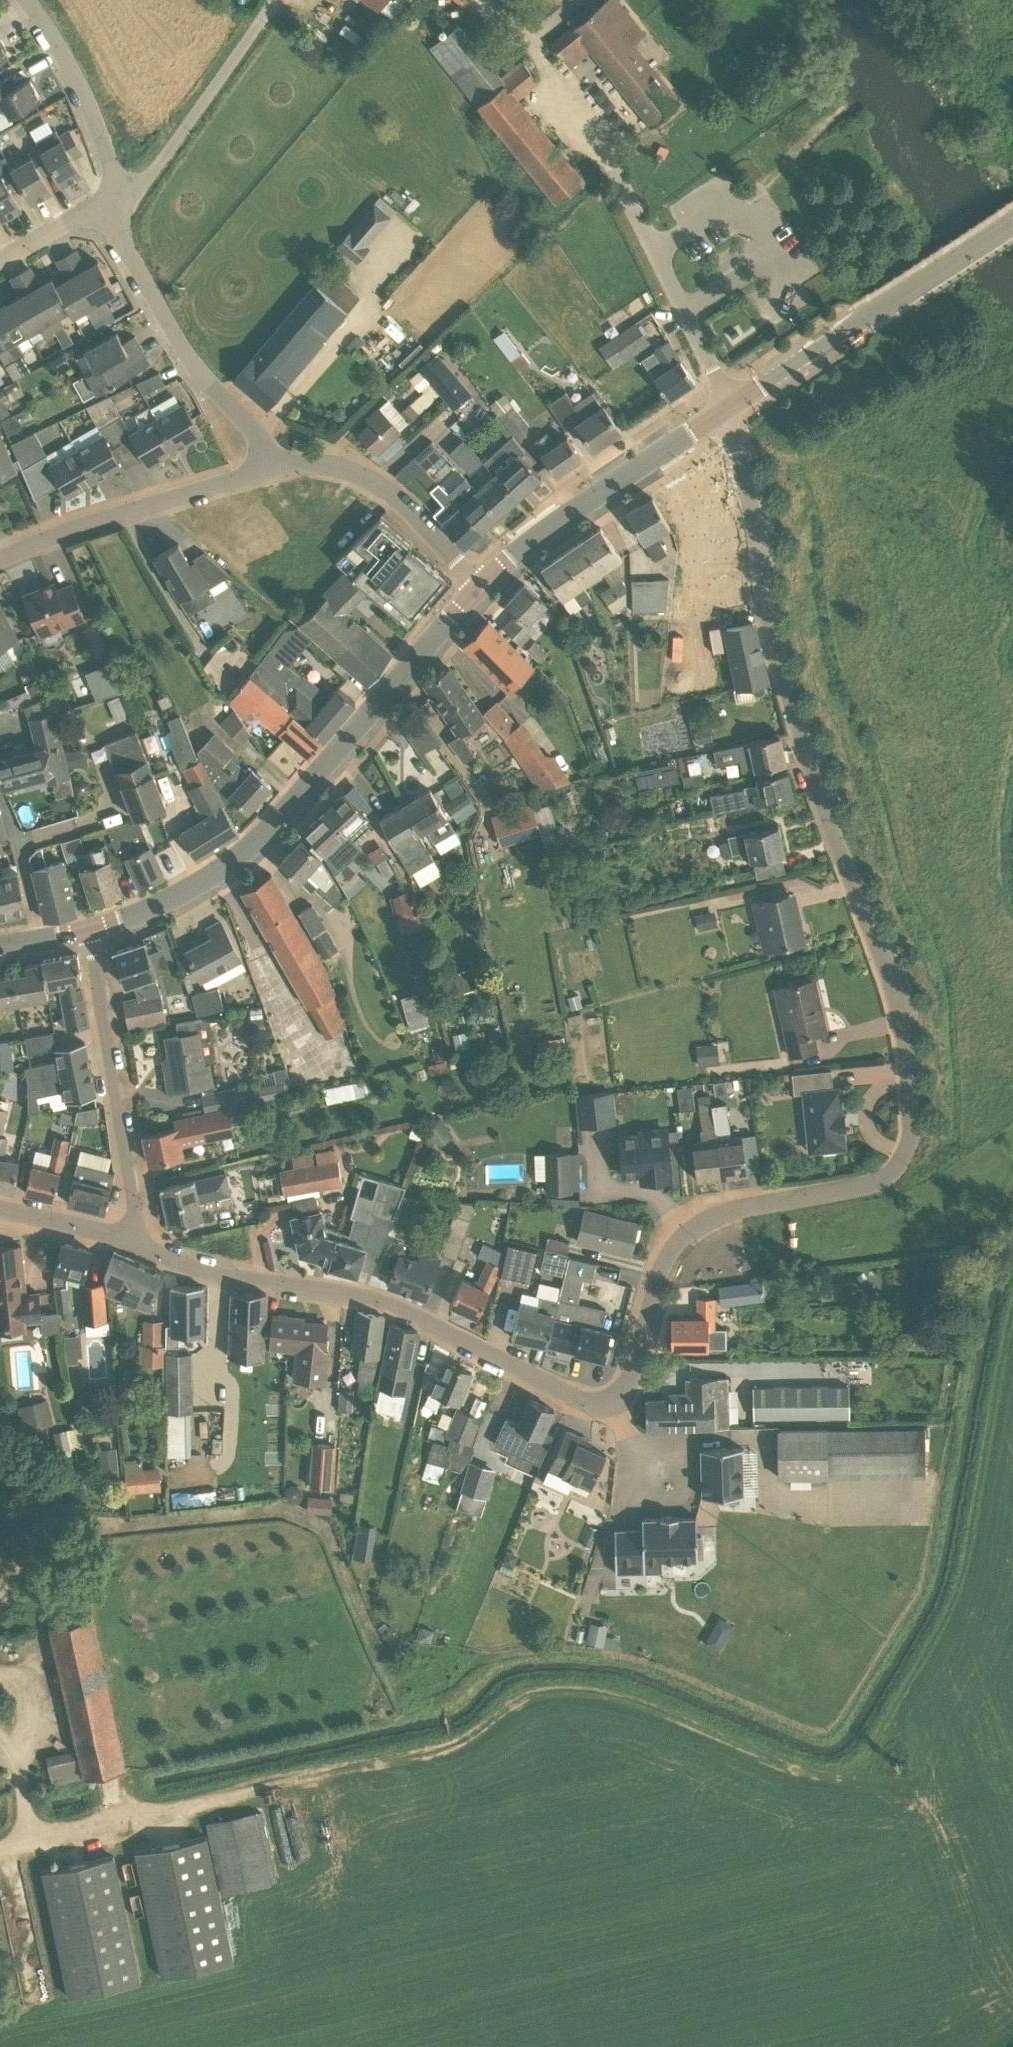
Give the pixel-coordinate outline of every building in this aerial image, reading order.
[(571,29),(552,44),(562,56),(584,38),(654,124),(679,103),(664,84),(633,45),(646,35),(618,0),(607,0),(571,29)] [(515,95),(537,77),(522,60),(501,78),(459,26),(433,47),(543,183),(558,202),(584,180),(515,95)] [(9,56),(0,41),(0,62),(9,56)] [(33,83),(30,79),(13,88),(7,77),(0,80),(0,128),(1,129),(14,122),(11,117),(42,99),(33,83)] [(37,140),(43,150),(50,165),(62,185),(82,174),(71,155),(81,149),(70,129),(60,136),(57,129),(37,140)] [(40,171),(50,165),(43,150),(37,140),(37,141),(40,147),(30,152),(32,157),(13,168),(21,182),(32,203),(52,191),(40,171)] [(21,182),(13,168),(11,163),(10,164),(5,156),(0,159),(0,216),(2,220),(22,209),(10,188),(21,182)] [(371,248),(368,246),(392,216),(374,202),(338,246),(358,263),(371,248)] [(65,271),(86,263),(80,247),(59,255),(65,271)] [(77,273),(102,317),(112,311),(105,299),(117,291),(99,260),(77,273)] [(17,290),(40,280),(33,264),(10,273),(17,290)] [(325,339),(360,297),(329,270),(236,379),(268,406),(300,368),(281,350),(305,321),(325,339)] [(57,284),(56,285),(70,308),(69,309),(70,311),(74,318),(87,311),(93,322),(102,317),(77,273),(57,284)] [(70,308),(56,285),(57,284),(53,278),(31,290),(57,334),(58,336),(64,347),(74,342),(66,326),(65,327),(59,317),(70,311),(69,309),(70,308)] [(57,334),(31,290),(10,302),(27,333),(28,335),(41,328),(47,339),(57,334)] [(10,302),(0,308),(0,332),(14,356),(24,375),(32,370),(26,360),(24,353),(23,351),(16,339),(27,333),(10,302)] [(730,347),(756,333),(742,308),(717,323),(730,347)] [(112,311),(102,317),(106,324),(116,318),(112,311)] [(98,329),(106,324),(102,317),(97,320),(93,322),(98,329)] [(636,322),(599,347),(614,369),(651,343),(636,322)] [(3,362),(14,356),(0,332),(0,356),(3,362)] [(140,344),(135,335),(123,342),(117,332),(85,350),(95,368),(96,369),(140,344)] [(521,354),(503,332),(494,338),(511,361),(521,354)] [(347,347),(354,354),(366,343),(359,335),(347,347)] [(695,381),(687,369),(669,341),(654,351),(667,370),(655,379),(668,399),(695,381)] [(150,363),(143,350),(140,344),(96,369),(95,368),(74,380),(84,399),(98,391),(98,392),(150,363)] [(521,354),(511,361),(519,370),(529,362),(522,353),(521,354)] [(441,356),(423,372),(454,409),(473,393),(441,356)] [(5,366),(13,381),(24,375),(15,360),(5,366)] [(429,382),(420,371),(412,378),(421,389),(429,382)] [(165,383),(160,372),(137,383),(143,393),(165,383)] [(5,387),(12,401),(25,394),(18,380),(5,387)] [(425,392),(411,405),(419,413),(440,395),(429,382),(421,389),(425,392)] [(5,401),(9,399),(4,389),(0,391),(0,403),(5,401)] [(621,431),(603,404),(601,405),(592,392),(574,405),(565,392),(547,404),(563,427),(574,420),(593,449),(621,431)] [(119,437),(130,430),(110,396),(98,401),(119,437)] [(377,451),(410,422),(401,413),(389,398),(367,418),(371,422),(360,432),(377,451)] [(509,398),(494,410),(514,436),(529,424),(509,398)] [(5,401),(0,403),(0,415),(2,419),(12,414),(5,401)] [(77,448),(95,479),(122,464),(109,442),(119,437),(98,401),(87,407),(103,434),(77,448)] [(201,433),(184,404),(157,419),(175,448),(201,433)] [(411,405),(401,413),(410,422),(419,413),(411,405)] [(157,419),(132,434),(144,455),(148,464),(175,448),(157,419)] [(18,471),(0,429),(0,479),(18,471)] [(95,479),(77,448),(50,463),(46,454),(49,453),(36,431),(25,436),(12,442),(25,469),(36,496),(47,490),(60,482),(67,495),(95,479)] [(581,457),(567,436),(556,444),(547,432),(536,440),(544,452),(542,454),(556,475),(581,457)] [(512,492),(515,490),(521,496),(542,476),(541,475),(521,455),(525,451),(513,435),(484,461),(484,462),(496,474),(512,492)] [(484,462),(484,461),(482,459),(464,439),(451,452),(471,474),(484,462)] [(433,442),(415,457),(426,470),(444,454),(433,442)] [(716,465),(670,488),(685,522),(690,609),(695,609),(696,618),(707,617),(706,608),(741,605),(735,515),(723,516),(716,502),(731,495),(716,465)] [(515,490),(512,492),(496,474),(489,481),(478,491),(499,515),(521,496),(515,490)] [(470,482),(465,478),(448,494),(482,531),(499,515),(478,491),(470,482)] [(464,547),(482,531),(448,494),(437,482),(431,487),(445,504),(434,513),(464,547)] [(656,534),(670,526),(653,497),(627,512),(644,541),(654,559),(666,552),(656,534)] [(417,549),(415,551),(409,546),(412,543),(411,542),(408,545),(365,499),(322,546),(359,583),(410,626),(425,609),(426,610),(446,588),(444,572),(417,549)] [(581,540),(602,572),(622,558),(601,527),(581,540)] [(582,585),(583,584),(602,572),(581,540),(561,554),(582,585)] [(179,543),(155,557),(179,599),(207,582),(210,587),(231,575),(207,553),(190,563),(179,543)] [(583,584),(582,585),(561,554),(542,567),(563,598),(562,599),(572,614),(565,619),(578,637),(585,632),(591,627),(578,608),(582,605),(592,598),(583,584)] [(622,578),(611,585),(625,605),(627,603),(627,585),(622,578)] [(669,579),(632,580),(633,611),(667,610),(669,579)] [(85,618),(72,584),(57,590),(54,582),(25,594),(30,606),(27,612),(29,617),(35,619),(41,635),(85,618)] [(546,603),(542,599),(525,583),(506,602),(517,614),(505,626),(522,643),(536,629),(528,622),(546,603)] [(601,592),(615,612),(625,605),(611,585),(601,592)] [(393,654),(349,618),(325,597),(297,626),(350,670),(369,685),(393,654)] [(5,615),(0,605),(0,649),(18,640),(5,615)] [(535,668),(488,621),(464,644),(511,691),(535,668)] [(768,681),(761,655),(754,623),(730,628),(725,629),(736,676),(739,688),(768,681)] [(261,659),(285,679),(289,710),(324,739),(356,701),(338,687),(330,697),(291,664),(297,656),(305,646),(285,628),(261,659)] [(536,640),(528,648),(541,661),(549,653),(536,640)] [(289,710),(285,679),(261,659),(249,675),(229,700),(232,703),(235,708),(242,719),(243,719),(252,708),(309,756),(324,739),(289,710)] [(426,683),(460,733),(462,735),(463,734),(466,738),(476,732),(487,724),(449,667),(426,683)] [(115,672),(100,678),(107,693),(121,688),(115,672)] [(739,688),(736,676),(729,677),(732,690),(739,688)] [(10,705),(26,704),(49,694),(42,677),(26,684),(29,690),(7,700),(10,705)] [(732,690),(729,677),(721,679),(724,691),(732,690)] [(724,691),(721,679),(714,681),(717,693),(724,691)] [(717,693),(714,681),(707,683),(709,695),(717,693)] [(709,695),(707,683),(699,684),(702,696),(709,695)] [(702,696),(699,684),(692,686),(695,698),(702,696)] [(695,698),(692,686),(684,688),(687,700),(695,698)] [(687,700),(684,688),(677,690),(680,701),(687,700)] [(680,701),(677,690),(670,691),(672,703),(680,701)] [(63,691),(54,695),(58,710),(69,705),(63,691)] [(662,693),(661,706),(672,703),(670,691),(662,693)] [(62,728),(59,715),(58,710),(54,695),(53,692),(49,694),(26,704),(30,717),(39,747),(27,750),(26,745),(13,748),(15,754),(0,758),(0,777),(3,787),(48,776),(49,781),(54,780),(58,798),(75,794),(71,776),(74,775),(72,767),(68,752),(62,728)] [(158,699),(164,709),(174,703),(169,693),(158,699)] [(484,712),(505,737),(518,726),(497,702),(484,712)] [(235,708),(221,722),(244,743),(253,734),(243,719),(242,719),(235,708)] [(420,712),(402,724),(421,753),(439,741),(420,712)] [(67,713),(59,715),(62,728),(69,727),(67,713)] [(179,713),(167,718),(176,742),(188,737),(179,713)] [(32,739),(29,723),(0,728),(0,744),(32,739)] [(710,727),(696,731),(700,743),(713,739),(710,727)] [(138,731),(106,743),(117,770),(136,817),(166,805),(138,731)] [(201,756),(225,803),(232,795),(249,810),(271,785),(254,769),(249,765),(245,771),(227,753),(231,749),(215,734),(200,750),(203,754),(201,756)] [(786,763),(780,735),(714,750),(718,765),(740,760),(742,768),(746,770),(755,768),(755,770),(786,763)] [(85,748),(68,752),(72,767),(89,763),(85,748)] [(545,754),(525,767),(539,787),(568,782),(571,780),(555,756),(545,754)] [(201,756),(197,759),(198,761),(182,767),(192,787),(191,788),(206,816),(180,832),(197,859),(240,832),(223,806),(225,803),(201,756)] [(680,781),(676,762),(636,770),(640,789),(680,781)] [(793,795),(788,770),(757,777),(758,783),(744,787),(745,789),(711,796),(715,813),(734,808),(793,795)] [(703,773),(683,778),(685,788),(705,784),(703,773)] [(446,816),(430,788),(402,805),(418,831),(420,835),(427,830),(435,843),(455,831),(446,816)] [(478,808),(466,790),(450,801),(462,819),(478,808)] [(356,821),(364,812),(345,791),(325,809),(356,842),(364,834),(363,828),(356,821)] [(412,872),(434,860),(420,835),(402,805),(381,818),(412,872)] [(10,840),(3,816),(0,806),(0,843),(10,840)] [(533,806),(495,818),(503,844),(541,832),(533,806)] [(335,874),(363,848),(356,842),(325,809),(305,828),(315,839),(312,842),(321,853),(321,854),(323,856),(324,855),(335,874)] [(144,830),(144,829),(140,820),(109,829),(117,848),(119,847),(130,872),(133,870),(140,885),(164,874),(154,852),(151,845),(137,851),(130,836),(144,830)] [(564,824),(545,829),(549,846),(568,841),(564,824)] [(785,853),(778,825),(729,836),(730,841),(733,853),(749,850),(751,860),(785,853)] [(114,869),(105,842),(84,848),(80,835),(62,841),(68,860),(77,857),(92,902),(121,893),(114,869)] [(540,839),(515,846),(519,859),(544,853),(540,839)] [(321,854),(321,853),(312,842),(309,846),(302,840),(280,863),(298,879),(300,881),(312,892),(315,888),(335,905),(343,896),(319,856),(321,854)] [(733,853),(730,841),(719,843),(722,856),(733,853)] [(383,844),(369,852),(375,864),(390,856),(383,844)] [(63,861),(47,865),(41,846),(36,848),(30,856),(46,919),(76,914),(70,891),(63,861)] [(387,858),(378,864),(386,877),(395,872),(387,858)] [(783,859),(755,865),(758,878),(786,872),(783,859)] [(28,908),(19,869),(3,873),(0,861),(0,915),(28,908)] [(283,894),(271,873),(241,890),(253,911),(309,1005),(327,1038),(347,1025),(336,989),(327,974),(330,973),(283,894)] [(408,890),(393,897),(399,919),(415,915),(408,890)] [(763,919),(770,949),(805,941),(798,909),(793,910),(789,894),(753,902),(757,920),(763,919)] [(314,904),(298,913),(324,959),(340,950),(314,904)] [(700,930),(719,926),(715,910),(696,914),(700,930)] [(415,915),(399,919),(397,920),(401,934),(423,928),(419,914),(415,915)] [(231,942),(220,921),(208,927),(213,936),(186,951),(202,979),(240,959),(231,942)] [(161,993),(155,975),(170,970),(164,955),(151,959),(145,940),(114,950),(126,984),(133,982),(138,996),(123,999),(129,1027),(167,1019),(161,993)] [(42,959),(42,962),(48,996),(50,1007),(63,1004),(66,1028),(90,1024),(77,953),(42,959)] [(35,963),(25,965),(27,971),(1,976),(0,972),(0,1005),(48,996),(42,962),(35,963)] [(474,990),(470,968),(449,972),(453,993),(474,990)] [(826,1031),(815,979),(781,987),(794,1055),(817,1049),(813,1034),(826,1031)] [(219,987),(193,994),(192,994),(198,1015),(225,1008),(219,987)] [(402,997),(405,1010),(409,1023),(424,1019),(421,1006),(420,1006),(416,993),(402,997)] [(575,993),(563,996),(567,1013),(579,1010),(575,993)] [(582,1013),(568,1017),(570,1024),(584,1020),(582,1013)] [(212,1061),(217,1055),(212,1024),(204,1018),(177,1023),(179,1034),(167,1036),(173,1069),(167,1070),(170,1090),(212,1083),(209,1062),(212,1061)] [(491,1041),(501,1039),(499,1030),(489,1032),(491,1041)] [(467,1031),(454,1034),(457,1049),(470,1046),(467,1031)] [(29,1052),(55,1047),(53,1032),(52,1032),(26,1037),(29,1052)] [(561,1037),(538,1040),(540,1053),(562,1050),(561,1037)] [(0,1042),(0,1055),(13,1053),(10,1040),(0,1042)] [(85,1041),(55,1047),(58,1059),(25,1065),(27,1080),(90,1068),(85,1041)] [(436,1046),(439,1058),(450,1056),(447,1044),(436,1046)] [(718,1044),(697,1046),(699,1064),(720,1063),(718,1044)] [(96,1095),(90,1068),(27,1080),(31,1110),(39,1110),(36,1094),(63,1089),(66,1101),(96,1095)] [(839,1087),(833,1088),(831,1069),(792,1073),(794,1094),(804,1093),(810,1151),(823,1150),(824,1153),(837,1152),(837,1148),(845,1147),(844,1129),(847,1129),(845,1112),(842,1112),(839,1087)] [(370,1079),(326,1087),(328,1102),(368,1094),(368,1092),(372,1091),(370,1079)] [(258,1082),(202,1094),(206,1111),(262,1100),(258,1082)] [(727,1082),(714,1083),(716,1095),(728,1094),(727,1082)] [(692,1086),(678,1087),(681,1110),(695,1108),(692,1086)] [(613,1092),(577,1095),(580,1127),(616,1123),(613,1092)] [(699,1112),(701,1112),(712,1111),(712,1110),(711,1102),(698,1104),(699,1112)] [(732,1138),(727,1103),(712,1105),(713,1110),(723,1176),(748,1173),(747,1171),(760,1169),(756,1135),(743,1137),(732,1138)] [(0,1107),(0,1132),(4,1133),(9,1110),(0,1107)] [(98,1107),(78,1111),(76,1121),(98,1121),(98,1107)] [(230,1107),(175,1118),(177,1127),(144,1133),(144,1134),(150,1162),(184,1155),(182,1145),(236,1134),(230,1107)] [(712,1110),(712,1111),(701,1112),(705,1142),(693,1143),(695,1156),(698,1180),(723,1176),(713,1110),(712,1110)] [(75,1115),(66,1113),(64,1122),(73,1124),(75,1115)] [(455,1136),(441,1117),(430,1124),(426,1135),(433,1144),(438,1140),(442,1145),(455,1136)] [(425,1128),(414,1125),(410,1136),(421,1140),(425,1128)] [(639,1132),(619,1135),(624,1178),(639,1176),(640,1184),(674,1180),(668,1125),(639,1129),(639,1132)] [(66,1157),(70,1139),(58,1136),(56,1135),(51,1153),(52,1153),(49,1168),(32,1164),(31,1168),(25,1192),(48,1197),(54,1198),(60,1171),(62,1171),(65,1156),(66,1157)] [(18,1161),(4,1159),(7,1137),(0,1136),(0,1187),(14,1189),(18,1165),(18,1161)] [(571,1153),(548,1153),(549,1192),(571,1191),(571,1153)] [(339,1160),(315,1164),(319,1189),(343,1185),(343,1182),(339,1160)] [(114,1173),(78,1164),(75,1171),(73,1180),(68,1202),(105,1211),(114,1173)] [(315,1164),(284,1169),(288,1194),(319,1189),(315,1164)] [(230,1194),(231,1194),(226,1173),(161,1187),(170,1227),(203,1219),(201,1209),(209,1208),(210,1211),(233,1206),(230,1194)] [(322,1210),(292,1216),(301,1254),(331,1263),(331,1266),(358,1274),(367,1243),(383,1248),(405,1187),(380,1178),(374,1198),(358,1193),(351,1216),(356,1217),(348,1242),(339,1239),(341,1232),(326,1226),(322,1210)] [(499,1202),(498,1210),(507,1211),(508,1203),(499,1202)] [(630,1253),(638,1224),(585,1211),(578,1240),(630,1253)] [(457,1259),(472,1219),(455,1213),(441,1253),(457,1259)] [(570,1241),(549,1236),(546,1249),(568,1254),(570,1241)] [(91,1249),(63,1242),(54,1280),(59,1312),(72,1309),(69,1286),(68,1286),(67,1280),(68,1273),(84,1277),(85,1272),(91,1249)] [(440,1258),(431,1255),(422,1252),(418,1260),(404,1255),(404,1245),(395,1242),(388,1250),(381,1269),(393,1273),(389,1284),(426,1298),(440,1258)] [(506,1253),(484,1243),(479,1256),(490,1261),(478,1285),(463,1278),(461,1282),(451,1304),(478,1316),(490,1291),(489,1291),(500,1265),(506,1253)] [(540,1250),(512,1243),(505,1275),(533,1282),(540,1250)] [(20,1264),(19,1246),(0,1247),(0,1330),(27,1326),(26,1321),(39,1320),(35,1293),(18,1295),(15,1264),(20,1264)] [(163,1272),(157,1269),(114,1251),(105,1273),(108,1293),(150,1309),(154,1301),(151,1300),(163,1272)] [(545,1266),(566,1271),(569,1255),(549,1251),(545,1266)] [(573,1258),(572,1279),(585,1279),(585,1258),(573,1258)] [(906,1282),(905,1268),(893,1268),(894,1283),(906,1282)] [(771,1295),(775,1279),(719,1286),(722,1306),(761,1300),(761,1296),(771,1295)] [(105,1283),(81,1285),(84,1323),(108,1321),(105,1283)] [(180,1345),(180,1334),(180,1331),(202,1331),(202,1334),(204,1334),(204,1286),(172,1286),(172,1325),(167,1325),(167,1345),(180,1345)] [(232,1323),(265,1323),(266,1293),(233,1292),(232,1323)] [(547,1345),(554,1315),(547,1313),(551,1298),(540,1295),(536,1311),(519,1307),(517,1313),(512,1337),(547,1345)] [(547,1345),(605,1359),(612,1330),(573,1321),(578,1302),(559,1297),(555,1314),(554,1313),(554,1315),(547,1345)] [(727,1328),(715,1328),(715,1298),(699,1297),(698,1318),(672,1318),(671,1347),(712,1348),(712,1347),(727,1347),(727,1328)] [(377,1358),(378,1358),(384,1316),(358,1311),(352,1352),(362,1353),(357,1381),(360,1381),(358,1393),(372,1396),(377,1358)] [(327,1323),(304,1321),(304,1318),(274,1315),(272,1339),(271,1345),(277,1346),(297,1348),(293,1377),(324,1380),(328,1350),(324,1350),(327,1323)] [(165,1321),(144,1320),(144,1347),(145,1347),(145,1363),(162,1364),(162,1346),(164,1346),(165,1321)] [(232,1323),(231,1357),(255,1357),(263,1357),(265,1323),(232,1323)] [(380,1385),(380,1388),(406,1394),(407,1392),(418,1331),(392,1324),(381,1386),(380,1385)] [(81,1337),(67,1338),(69,1358),(83,1356),(81,1337)] [(194,1411),(193,1352),(166,1353),(167,1411),(194,1411)] [(415,1360),(408,1410),(419,1411),(425,1362),(415,1360)] [(472,1372),(448,1362),(443,1375),(437,1373),(425,1402),(436,1407),(441,1395),(460,1403),(472,1372)] [(729,1377),(691,1378),(691,1392),(669,1393),(669,1398),(646,1398),(646,1428),(670,1428),(708,1426),(730,1426),(729,1377)] [(848,1386),(755,1386),(755,1417),(848,1417),(848,1386)] [(355,1390),(340,1389),(338,1410),(354,1411),(355,1390)] [(554,1409),(541,1403),(529,1398),(519,1422),(506,1417),(495,1443),(540,1463),(553,1434),(545,1431),(554,1409)] [(46,1400),(21,1405),(26,1430),(51,1424),(46,1400)] [(481,1418),(457,1407),(454,1414),(448,1430),(446,1434),(451,1436),(449,1444),(434,1439),(423,1477),(440,1482),(445,1467),(466,1474),(470,1463),(474,1450),(476,1445),(470,1443),(481,1418)] [(191,1412),(167,1412),(168,1455),(192,1455),(191,1412)] [(82,1426),(74,1427),(76,1447),(85,1446),(82,1426)] [(924,1426),(832,1428),(833,1477),(834,1478),(925,1476),(924,1426)] [(68,1428),(54,1431),(59,1452),(72,1449),(68,1428)] [(832,1428),(778,1429),(779,1478),(833,1477),(832,1428)] [(566,1430),(549,1468),(593,1487),(606,1454),(578,1442),(581,1436),(566,1430)] [(336,1446),(314,1444),(311,1487),(333,1488),(336,1446)] [(118,1447),(100,1449),(102,1471),(120,1469),(118,1447)] [(744,1447),(701,1448),(702,1496),(745,1494),(744,1447)] [(142,1458),(125,1459),(128,1497),(136,1496),(135,1491),(162,1489),(160,1466),(143,1468),(142,1458)] [(493,1471),(470,1463),(466,1474),(462,1486),(476,1491),(479,1479),(489,1483),(493,1471)] [(354,1494),(341,1492),(340,1500),(353,1501),(354,1494)] [(307,1496),(307,1510),(330,1512),(331,1498),(307,1496)] [(697,1515),(643,1517),(644,1528),(615,1529),(616,1572),(664,1571),(664,1561),(698,1560),(698,1557),(705,1557),(704,1535),(698,1535),(697,1515)] [(590,1526),(583,1545),(590,1548),(598,1529),(590,1526)] [(371,1559),(374,1542),(357,1539),(354,1556),(371,1559)] [(508,1550),(503,1562),(514,1567),(519,1555),(508,1550)] [(91,1614),(51,1624),(79,1747),(47,1753),(52,1773),(83,1767),(85,1776),(126,1767),(91,1614)] [(705,1643),(721,1651),(736,1623),(720,1615),(705,1643)] [(608,1628),(590,1625),(585,1643),(604,1647),(608,1628)] [(423,1626),(419,1638),(431,1642),(435,1630),(423,1626)] [(258,1810),(207,1821),(209,1834),(135,1849),(161,1975),(235,1960),(221,1895),(273,1884),(258,1810)] [(139,1983),(115,1856),(42,1869),(65,1996),(139,1983)]
